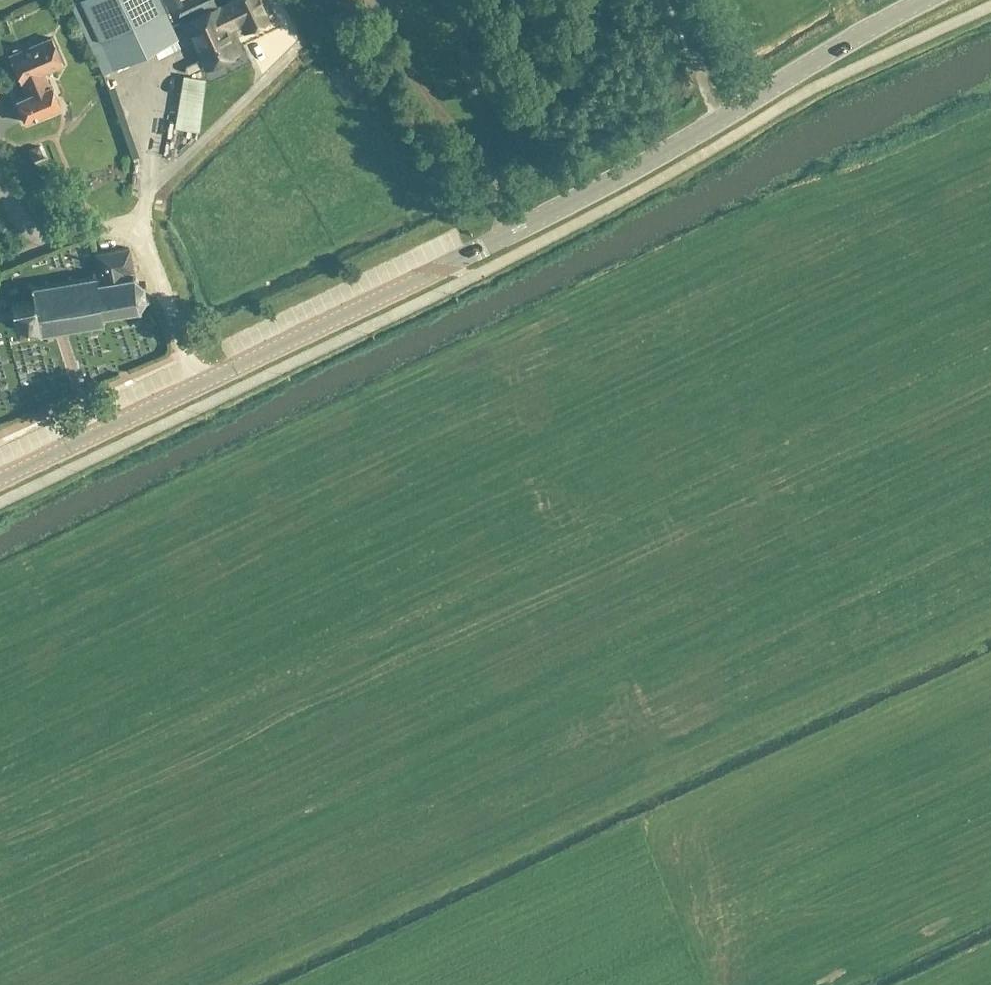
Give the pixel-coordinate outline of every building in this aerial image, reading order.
[(113,69),(177,38),(159,0),(80,0),(98,37),(113,69)] [(218,10),(214,0),(204,0),(178,12),(177,15),(188,36),(191,35),(207,68),(240,52),(230,29),(241,24),(245,32),(272,19),(263,0),(230,0),(231,3),(218,10)] [(21,83),(43,73),(62,65),(51,38),(8,56),(20,83),(21,83)] [(43,73),(21,83),(26,96),(15,101),(25,123),(45,114),(46,117),(54,113),(53,110),(59,108),(50,86),(49,87),(43,73)] [(123,89),(143,87),(141,76),(122,78),(123,89)] [(141,285),(133,277),(134,274),(133,273),(128,248),(95,254),(99,276),(98,277),(98,278),(95,278),(94,272),(91,273),(91,277),(71,280),(70,277),(67,277),(68,282),(47,285),(46,280),(43,281),(44,286),(33,288),(28,284),(26,286),(31,290),(33,300),(10,304),(12,315),(14,326),(36,322),(39,334),(36,338),(39,339),(41,335),(52,333),(52,337),(55,337),(55,332),(59,332),(64,331),(65,335),(68,335),(67,330),(76,329),(77,333),(80,333),(79,329),(88,327),(89,331),(92,331),(91,327),(99,325),(100,329),(103,329),(102,321),(104,321),(103,317),(117,314),(118,318),(121,318),(120,314),(135,311),(138,315),(140,313),(138,310),(143,301),(147,302),(147,298),(144,298),(142,288),(146,286),(144,283),(141,285)]
